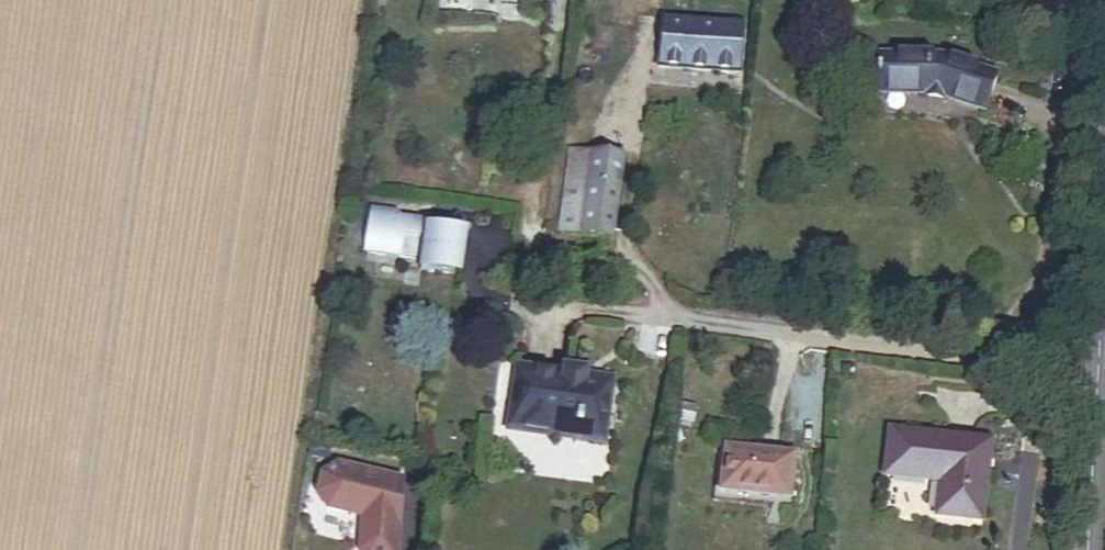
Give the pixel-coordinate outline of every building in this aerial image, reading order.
[(651,66),(728,74),(733,27),(656,19),(651,66)] [(956,100),(986,110),(997,78),(957,64),(885,62),(884,95),(956,100)] [(552,242),(601,248),(608,194),(564,189),(567,163),(561,163),(552,242)] [(564,189),(608,194),(611,169),(567,163),(564,189)] [(398,224),(369,220),(364,263),(420,271),(418,281),(450,285),(455,248),(425,244),(426,237),(427,232),(397,228),(398,224)] [(456,241),(426,237),(425,244),(455,248),(456,241)] [(570,445),(600,449),(607,387),(578,383),(579,376),(559,374),(558,382),(516,377),(509,438),(553,443),(554,432),(571,434),(570,445)] [(320,442),(323,427),(310,425),(307,441),(320,442)] [(553,443),(570,445),(571,434),(554,432),(553,443)] [(943,517),(981,522),(988,467),(973,465),(976,442),(894,433),(889,474),(947,481),(943,517)] [(973,465),(988,467),(990,444),(976,442),(973,465)] [(757,485),(781,487),(783,457),(715,452),(712,497),(756,500),(757,485)] [(399,489),(329,477),(314,490),(311,509),(323,523),(340,525),(345,521),(358,522),(355,549),(393,549),(399,489)] [(756,500),(780,502),(781,487),(757,485),(756,500)]
